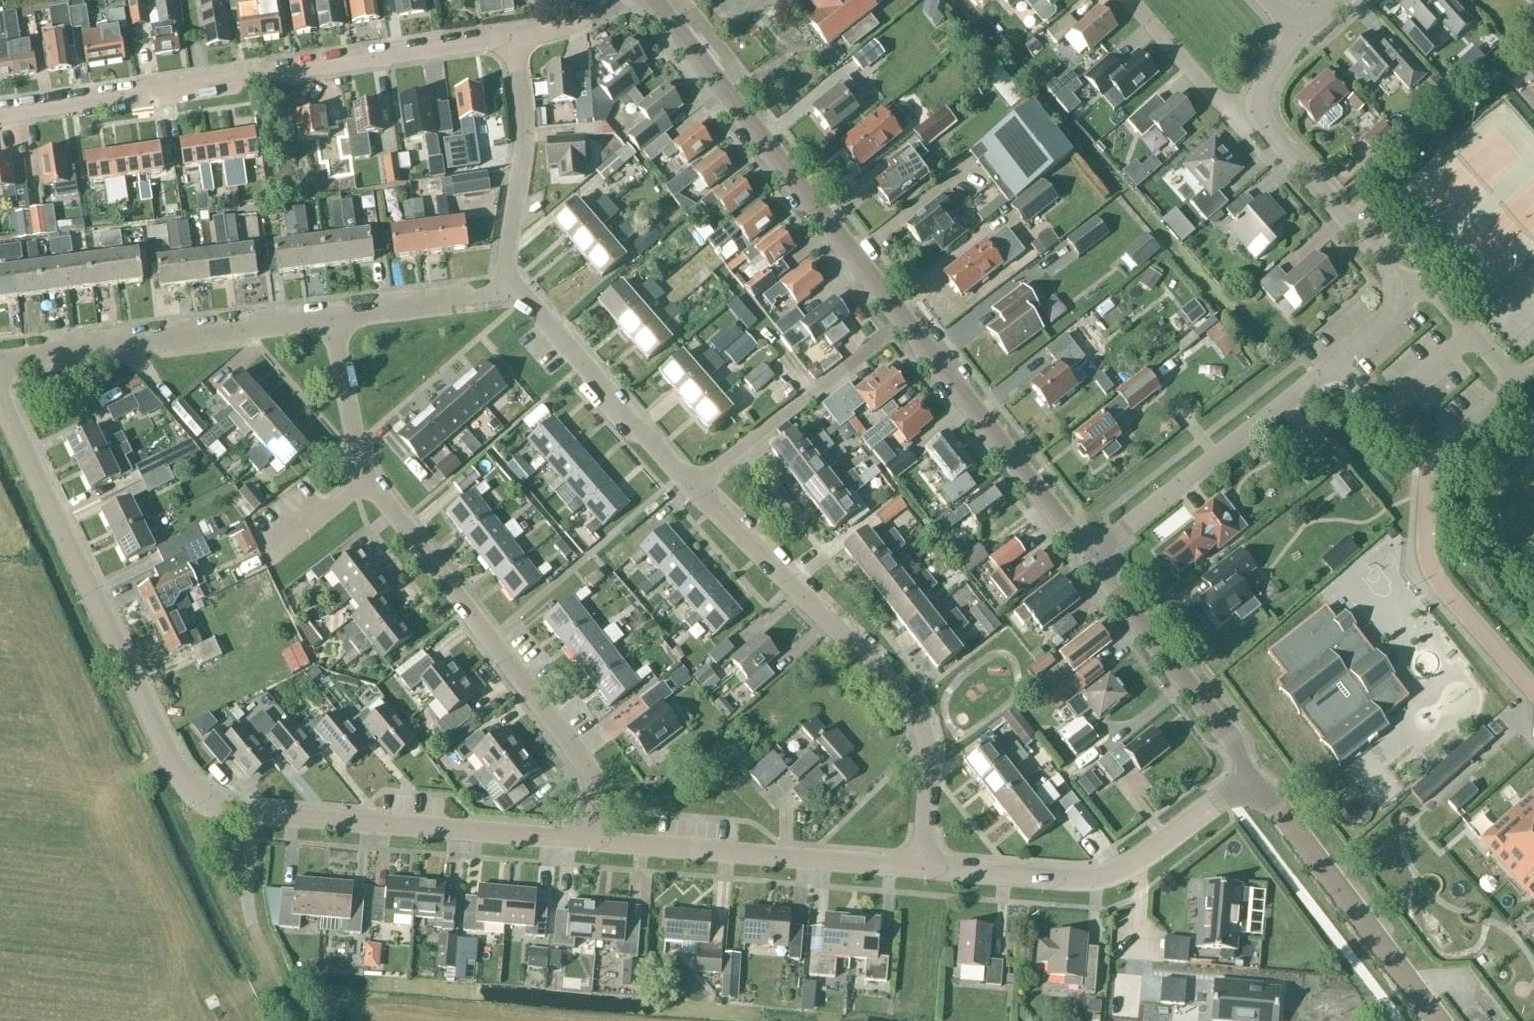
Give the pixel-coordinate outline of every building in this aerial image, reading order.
[(58,0),(24,0),(27,18),(41,16),(40,9),(59,6),(58,0)] [(144,0),(128,0),(132,27),(148,25),(144,0)] [(156,12),(153,13),(150,17),(156,56),(179,52),(175,24),(178,24),(174,0),(158,0),(154,0),(156,12)] [(262,39),(256,0),(229,0),(231,12),(238,11),(242,42),(262,39)] [(262,39),(281,36),(276,5),(280,4),(279,0),(256,0),(262,39)] [(295,34),(316,30),(312,0),(289,0),(295,34)] [(346,11),(345,0),(316,0),(320,30),(343,26),(341,11),(346,11)] [(353,25),(379,20),(375,0),(349,0),(353,25)] [(425,13),(423,0),(395,0),(398,18),(425,13)] [(514,12),(512,0),(478,0),(481,17),(514,12)] [(874,10),(873,9),(883,1),(882,0),(809,0),(820,14),(809,22),(828,46),(844,33),(853,45),(877,27),(868,15),(874,10)] [(1011,8),(1021,0),(1003,0),(1011,8)] [(1059,0),(1024,0),(1031,8),(1030,10),(1042,23),(1047,23),(1056,15),(1056,10),(1053,6),(1059,0)] [(1446,15),(1461,33),(1473,22),(1453,0),(1433,0),(1430,3),(1427,0),(1409,0),(1400,8),(1413,22),(1402,32),(1425,57),(1434,49),(1434,41),(1427,33),(1443,19),(1443,18),(1446,15)] [(44,39),(49,72),(71,69),(68,49),(75,48),(72,30),(69,10),(68,6),(49,9),(53,37),(44,39)] [(201,10),(207,47),(229,44),(223,6),(201,10)] [(69,10),(72,30),(81,29),(87,66),(124,61),(119,29),(126,28),(123,10),(105,13),(108,31),(90,33),(86,7),(69,10)] [(1047,32),(1058,44),(1072,32),(1089,51),(1117,28),(1099,8),(1078,26),(1068,14),(1047,32)] [(4,18),(3,14),(0,14),(0,80),(14,78),(4,18)] [(4,18),(14,78),(36,74),(31,44),(21,45),(16,16),(4,18)] [(1391,70),(1402,82),(1409,91),(1426,76),(1392,38),(1383,46),(1382,45),(1381,46),(1371,34),(1349,53),(1360,65),(1358,66),(1367,75),(1368,74),(1376,83),(1391,70)] [(626,77),(646,61),(630,41),(602,63),(616,81),(603,91),(615,105),(635,89),(626,77)] [(885,55),(874,41),(851,59),(862,73),(885,55)] [(1450,91),(1485,59),(1475,49),(1454,68),(1456,71),(1442,83),(1450,91)] [(1157,74),(1138,52),(1116,71),(1106,60),(1085,78),(1096,90),(1107,81),(1125,102),(1157,74)] [(1065,91),(1087,71),(1078,62),(1067,72),(1061,65),(1050,75),(1065,91)] [(577,102),(578,124),(594,122),(592,94),(576,96),(574,66),(547,68),(550,104),(577,102)] [(1336,106),(1347,96),(1327,73),(1295,101),(1315,124),(1317,122),(1322,128),(1329,128),(1341,118),(1341,112),(1336,106)] [(813,111),(830,132),(857,111),(845,96),(856,88),(847,77),(836,85),(839,90),(813,111)] [(682,107),(666,86),(638,108),(647,119),(627,135),(641,154),(671,130),(664,121),(682,107)] [(480,87),(456,90),(462,136),(475,134),(473,120),(484,119),(480,87)] [(446,103),(430,106),(428,94),(397,99),(403,140),(423,137),(426,159),(438,157),(435,136),(450,133),(446,103)] [(1127,122),(1138,134),(1151,122),(1167,140),(1194,116),(1176,96),(1155,115),(1147,105),(1127,122)] [(356,121),(346,122),(351,161),(371,158),(368,135),(382,133),(377,102),(354,106),(356,121)] [(842,146),(859,168),(900,135),(896,131),(914,116),(904,104),(886,118),(882,113),(842,146)] [(1072,153),(1033,104),(970,153),(1008,203),(1072,153)] [(298,142),(328,138),(329,144),(338,142),(335,124),(326,126),(324,110),(294,115),(298,142)] [(946,128),(936,115),(914,132),(924,145),(946,128)] [(1451,143),(1468,123),(1458,115),(1441,134),(1451,143)] [(548,140),(550,166),(558,166),(559,181),(586,179),(584,164),(584,138),(604,136),(602,124),(575,126),(575,138),(548,140)] [(1382,124),(1363,141),(1374,153),(1393,136),(1382,124)] [(688,164),(713,145),(698,126),(674,145),(666,135),(644,153),(652,163),(663,154),(668,161),(679,152),(688,164)] [(244,169),(242,161),(258,159),(254,133),(230,136),(237,188),(247,186),(244,169)] [(460,135),(440,138),(446,177),(488,171),(486,158),(464,162),(460,135)] [(237,188),(230,136),(205,140),(209,166),(223,164),(224,172),(226,189),(237,188)] [(211,174),(209,166),(205,140),(181,144),(185,170),(199,167),(201,175),(200,175),(202,193),(214,191),(211,174)] [(1241,170),(1215,140),(1206,148),(1203,146),(1192,156),(1194,158),(1185,166),(1205,189),(1190,203),(1207,222),(1228,203),(1217,191),(1241,170)] [(636,155),(627,145),(595,172),(604,182),(636,155)] [(918,184),(927,176),(920,167),(930,159),(919,145),(899,159),(898,158),(887,166),(891,172),(877,183),(881,189),(878,191),(880,194),(878,198),(887,209),(919,185),(918,184)] [(135,151),(139,177),(163,173),(159,147),(135,151)] [(54,187),(56,199),(78,196),(74,167),(67,168),(64,149),(40,153),(45,188),(54,187)] [(139,177),(135,151),(110,154),(119,213),(128,212),(127,204),(128,204),(125,187),(123,179),(139,177)] [(664,189),(667,191),(673,200),(699,180),(708,191),(733,171),(718,153),(694,171),(691,167),(664,189)] [(119,213),(110,154),(86,158),(90,184),(110,181),(112,191),(105,192),(107,207),(108,207),(109,215),(119,213)] [(402,184),(398,156),(382,158),(387,186),(402,184)] [(3,191),(5,205),(16,203),(14,189),(15,189),(10,157),(0,159),(0,191),(3,191)] [(1126,174),(1138,188),(1150,177),(1138,164),(1126,174)] [(487,174),(451,179),(454,197),(490,191),(487,174)] [(1362,191),(1371,184),(1364,176),(1355,183),(1362,191)] [(729,217),(753,197),(739,179),(714,198),(704,206),(701,203),(691,210),(700,221),(719,205),(729,217)] [(1059,201),(1043,181),(1011,207),(1026,226),(1059,201)] [(361,207),(377,207),(377,191),(361,190),(361,207)] [(1266,233),(1284,218),(1264,196),(1256,204),(1246,193),(1226,211),(1236,222),(1228,228),(1257,260),(1276,244),(1266,233)] [(193,215),(190,195),(178,197),(181,217),(193,215)] [(199,212),(209,210),(207,196),(197,197),(199,212)] [(443,252),(467,249),(464,220),(450,222),(447,197),(436,198),(439,223),(443,252)] [(577,202),(554,222),(570,240),(612,204),(605,197),(587,213),(577,202)] [(915,219),(917,221),(907,228),(920,245),(934,234),(941,242),(953,233),(942,218),(952,210),(941,197),(930,205),(931,207),(915,219)] [(443,252),(439,223),(426,225),(422,199),(412,201),(416,226),(420,255),(443,252)] [(341,202),(346,235),(350,265),(374,261),(370,232),(356,234),(352,201),(341,202)] [(420,255),(416,226),(412,201),(403,202),(406,228),(392,229),(395,259),(420,255)] [(326,268),(350,265),(346,235),(341,202),(331,204),(335,236),(322,238),(326,268)] [(619,214),(612,204),(570,240),(586,258),(609,239),(601,229),(619,214)] [(774,224),(759,205),(734,225),(732,221),(707,241),(717,253),(732,241),(730,239),(740,232),(749,243),(774,224)] [(302,271),(326,268),(322,238),(309,240),(304,207),(294,208),(298,241),(302,271)] [(279,274),(302,271),(298,241),(294,208),(283,210),(287,242),(274,244),(279,274)] [(44,209),(30,211),(30,212),(34,238),(48,236),(44,209)] [(712,211),(703,218),(713,233),(723,225),(712,211)] [(34,239),(34,238),(30,212),(14,214),(18,241),(34,239)] [(201,222),(209,221),(208,213),(200,214),(201,222)] [(229,250),(233,280),(257,277),(253,247),(239,249),(235,216),(224,218),(229,250)] [(209,283),(233,280),(229,250),(224,218),(213,219),(217,252),(205,253),(209,283)] [(1108,235),(1096,219),(1067,241),(1079,257),(1108,235)] [(186,286),(209,283),(205,253),(192,255),(188,222),(177,224),(182,256),(186,286)] [(1049,248),(1069,233),(1061,222),(1041,237),(1049,248)] [(627,223),(609,239),(586,258),(602,277),(625,257),(615,245),(621,241),(633,231),(627,223)] [(162,289),(186,286),(182,256),(177,224),(166,225),(170,258),(157,259),(162,289)] [(1175,234),(1182,242),(1193,232),(1186,224),(1175,234)] [(662,238),(652,228),(630,247),(640,257),(662,238)] [(1007,230),(988,245),(985,242),(944,275),(962,297),(1022,250),(1007,230)] [(770,269),(795,250),(780,231),(756,250),(753,246),(742,255),(750,266),(761,257),(770,269)] [(110,233),(117,285),(143,282),(139,252),(120,254),(119,247),(122,246),(120,232),(110,233)] [(92,288),(117,285),(110,233),(100,234),(102,249),(105,249),(106,256),(88,258),(92,288)] [(67,292),(92,288),(88,258),(70,261),(69,253),(72,253),(70,238),(60,240),(67,292)] [(42,295),(67,292),(60,240),(50,241),(52,256),(55,255),(56,263),(38,265),(42,295)] [(17,298),(42,295),(38,265),(20,267),(19,260),(23,260),(21,245),(10,246),(17,298)] [(17,298),(10,246),(0,248),(2,262),(5,262),(6,269),(0,270),(0,300),(17,298)] [(1336,278),(1315,254),(1287,279),(1278,268),(1258,285),(1275,304),(1290,291),(1303,306),(1336,278)] [(809,295),(822,284),(807,266),(794,276),(792,275),(764,297),(771,305),(786,293),(797,307),(810,297),(809,295)] [(775,283),(772,279),(766,271),(744,288),(754,300),(775,283)] [(1155,285),(1160,278),(1150,271),(1145,278),(1155,285)] [(617,324),(657,289),(650,281),(632,297),(622,286),(600,305),(617,324)] [(1041,309),(1024,286),(991,311),(999,321),(986,331),(1007,359),(1044,331),(1032,315),(1041,309)] [(657,289),(617,324),(632,341),(654,322),(639,305),(645,299),(651,306),(663,295),(657,289)] [(791,352),(795,349),(809,338),(814,344),(827,334),(832,340),(828,343),(832,349),(849,335),(840,324),(848,317),(834,299),(782,341),(791,352)] [(1195,322),(1204,314),(1194,302),(1185,309),(1195,322)] [(654,322),(632,341),(648,360),(670,340),(660,329),(679,313),(673,306),(654,322)] [(778,324),(786,334),(805,320),(796,309),(778,324)] [(747,330),(756,323),(749,315),(741,322),(747,330)] [(723,354),(743,337),(731,324),(709,343),(720,356),(723,354)] [(1231,352),(1236,358),(1242,353),(1220,324),(1207,334),(1224,358),(1231,352)] [(758,348),(745,334),(723,354),(735,368),(735,367),(758,348)] [(1046,351),(1058,366),(1031,386),(1040,398),(1038,400),(1044,407),(1046,406),(1049,409),(1076,389),(1065,375),(1085,359),(1066,335),(1046,351)] [(843,348),(820,363),(825,371),(848,356),(843,348)] [(677,393),(718,358),(711,351),(693,367),(683,356),(661,375),(677,393)] [(724,365),(718,358),(677,393),(693,411),(715,392),(705,381),(711,376),(712,376),(724,365)] [(461,381),(485,407),(506,389),(483,363),(461,381)] [(775,377),(763,364),(743,381),(755,395),(775,377)] [(849,384),(822,406),(839,428),(866,406),(872,414),(904,388),(892,373),(886,378),(881,371),(855,392),(849,384)] [(1102,416),(1075,437),(1080,444),(1078,446),(1080,449),(1079,453),(1083,458),(1087,458),(1090,461),(1101,452),(1108,460),(1120,451),(1113,442),(1120,437),(1110,425),(1129,410),(1131,412),(1159,390),(1145,372),(1116,394),(1120,399),(1101,414),(1102,416)] [(218,428),(259,392),(242,373),(217,395),(229,408),(224,413),(223,411),(212,420),(218,428)] [(733,376),(715,392),(693,411),(709,430),(731,411),(721,400),(740,384),(733,376)] [(485,407),(461,381),(440,399),(463,426),(485,407)] [(259,392),(218,428),(225,436),(236,426),(235,424),(240,420),(251,433),(275,412),(259,392)] [(114,422),(140,409),(134,397),(108,409),(114,422)] [(463,426),(440,399),(419,418),(442,444),(463,426)] [(919,432),(931,422),(917,403),(904,413),(903,412),(901,413),(893,402),(881,412),(886,419),(860,440),(862,443),(871,454),(897,433),(907,444),(920,434),(919,432)] [(292,431),(275,412),(251,433),(263,446),(258,450),(256,449),(245,458),(252,466),(292,431)] [(442,444),(419,418),(398,436),(421,463),(442,444)] [(536,473),(547,464),(573,441),(554,419),(528,442),(541,457),(530,466),(536,473)] [(79,467),(109,453),(96,428),(67,442),(79,467)] [(292,431),(252,466),(258,474),(269,464),(268,462),(273,458),(285,471),(309,450),(292,431)] [(787,471),(811,452),(828,439),(822,431),(811,440),(812,442),(807,446),(795,432),(771,450),(787,471)] [(213,432),(201,442),(209,451),(221,441),(213,432)] [(951,485),(974,467),(948,434),(925,451),(951,485)] [(811,452),(787,471),(803,491),(826,472),(827,472),(835,466),(825,453),(834,447),(828,439),(811,452)] [(591,462),(573,441),(547,464),(559,478),(548,488),(554,494),(565,485),(591,462)] [(109,453),(79,467),(91,492),(121,478),(113,463),(131,454),(127,444),(109,453)] [(457,472),(472,459),(460,446),(445,458),(457,472)] [(894,480),(917,463),(908,452),(886,469),(894,480)] [(143,481),(168,468),(162,455),(136,468),(143,481)] [(610,483),(591,462),(565,485),(578,499),(567,509),(573,516),(584,506),(610,483)] [(168,468),(143,481),(149,493),(174,481),(168,468)] [(453,484),(461,494),(480,478),(471,469),(453,484)] [(838,486),(827,472),(826,472),(803,491),(818,511),(859,479),(853,471),(842,480),(843,482),(838,486)] [(859,479),(818,511),(834,531),(858,513),(846,498),(852,493),(854,495),(865,487),(859,479)] [(628,505),(610,483),(584,506),(596,520),(585,530),(591,537),(628,505)] [(266,503),(250,484),(238,494),(254,513),(266,503)] [(463,536),(490,514),(479,500),(490,491),(485,484),(446,514),(463,536)] [(952,516),(950,512),(930,527),(938,538),(969,515),(978,527),(1004,507),(989,488),(952,516)] [(907,509),(899,498),(876,516),(884,526),(907,509)] [(1200,528),(1189,537),(1188,535),(1178,543),(1179,544),(1165,556),(1179,575),(1194,563),(1195,565),(1205,557),(1204,555),(1215,547),(1218,551),(1238,536),(1240,538),(1247,532),(1221,498),(1213,504),(1213,503),(1193,519),(1200,528)] [(114,538),(143,524),(143,523),(131,499),(102,514),(114,538)] [(236,533),(257,523),(252,512),(231,522),(236,533)] [(490,514),(463,536),(480,557),(518,528),(513,521),(502,530),(490,514)] [(143,524),(114,538),(126,563),(156,549),(149,535),(158,530),(153,519),(143,523),(143,524)] [(524,524),(519,528),(522,532),(527,528),(524,524)] [(164,563),(180,556),(205,544),(197,527),(171,539),(172,541),(157,548),(164,563)] [(518,528),(480,557),(497,579),(524,558),(512,543),(523,534),(522,532),(519,528),(518,528)] [(646,558),(658,572),(685,549),(666,528),(629,560),(635,566),(646,558)] [(859,570),(900,538),(894,530),(883,539),(884,541),(879,546),(867,531),(843,549),(859,570)] [(1339,550),(1345,561),(1367,548),(1360,537),(1339,550)] [(906,546),(900,538),(859,570),(875,590),(899,572),(888,557),(893,553),(895,554),(906,546)] [(1000,572),(1026,552),(1016,539),(990,559),(1000,572)] [(205,544),(180,556),(164,563),(170,575),(160,580),(139,590),(156,623),(176,614),(191,607),(185,594),(199,588),(187,563),(210,553),(205,544)] [(958,563),(967,575),(988,559),(979,547),(958,563)] [(334,602),(376,570),(360,549),(337,567),(330,558),(311,572),(318,582),(331,573),(340,585),(328,595),(334,602)] [(658,572),(648,581),(654,587),(664,579),(677,593),(666,602),(667,603),(704,570),(685,549),(658,572)] [(1225,580),(1200,600),(1219,626),(1252,600),(1238,583),(1255,570),(1240,551),(1216,569),(1225,580)] [(1023,592),(1052,569),(1040,553),(1014,574),(1009,567),(990,581),(1007,603),(1022,591),(1023,592)] [(524,558),(497,579),(513,601),(552,571),(546,564),(535,573),(524,558)] [(392,590),(376,570),(334,602),(339,609),(339,610),(352,599),(362,612),(382,597),(392,590)] [(596,570),(585,580),(593,589),(604,579),(596,570)] [(704,570),(667,603),(672,609),(683,600),(695,614),(685,623),(686,624),(722,592),(704,570)] [(910,586),(899,572),(875,590),(891,610),(931,578),(925,570),(914,579),(916,581),(910,586)] [(937,586),(931,578),(891,610),(906,630),(930,611),(919,597),(925,593),(926,595),(937,586)] [(1032,619),(1041,631),(1078,602),(1059,579),(1014,614),(1023,626),(1032,619)] [(560,608),(575,596),(573,594),(577,590),(570,580),(551,596),(560,608)] [(560,642),(590,619),(579,605),(591,595),(585,588),(575,596),(560,608),(543,621),(560,642)] [(722,592),(686,624),(691,630),(701,621),(715,636),(741,613),(722,592)] [(397,617),(382,597),(362,612),(352,619),(362,632),(349,642),(355,649),(397,617)] [(339,609),(334,602),(326,608),(332,615),(339,609)] [(1000,628),(982,605),(970,614),(988,637),(1000,628)] [(1335,620),(1326,608),(1268,653),(1286,676),(1276,683),(1341,766),(1387,730),(1380,721),(1409,698),(1353,628),(1351,629),(1341,616),(1335,620)] [(941,626),(930,611),(906,630),(922,650),(963,619),(956,610),(945,619),(947,621),(941,626)] [(176,614),(156,623),(171,656),(191,646),(200,667),(222,656),(214,639),(203,645),(194,625),(183,630),(176,614)] [(413,637),(397,617),(355,649),(361,657),(373,647),(383,660),(413,637)] [(601,634),(590,619),(560,642),(576,664),(619,631),(613,624),(601,634)] [(969,626),(963,619),(922,650),(938,671),(962,652),(950,637),(956,633),(957,635),(969,626)] [(1077,628),(1069,619),(1053,631),(1061,641),(1077,628)] [(1088,660),(1110,644),(1096,626),(1060,654),(1086,687),(1103,674),(1094,661),(1091,663),(1088,660)] [(624,638),(619,631),(576,664),(593,685),(623,662),(612,647),(624,638)] [(744,684),(753,695),(774,676),(765,666),(778,656),(760,636),(731,661),(747,681),(744,684)] [(732,651),(725,642),(706,658),(713,666),(732,651)] [(464,677),(450,660),(437,670),(427,657),(399,679),(410,693),(421,684),(434,701),(464,677)] [(634,676),(623,662),(593,685),(610,707),(652,674),(646,667),(634,676)] [(720,681),(707,666),(693,678),(706,693),(720,681)] [(464,677),(434,701),(447,717),(436,726),(446,739),(466,724),(461,717),(469,710),(465,705),(478,695),(464,677)] [(1098,720),(1126,699),(1110,678),(1083,698),(1080,694),(1063,707),(1074,721),(1089,709),(1098,720)] [(650,712),(627,729),(647,756),(681,730),(661,704),(672,696),(663,684),(641,701),(650,712)] [(723,701),(736,709),(742,700),(728,692),(723,701)] [(371,707),(348,726),(364,745),(374,737),(391,758),(413,740),(385,707),(376,714),(371,707)] [(316,752),(300,732),(289,720),(278,729),(261,709),(241,726),(269,758),(278,750),(296,771),(318,753),(316,752)] [(1037,739),(1015,711),(1003,720),(1026,748),(1037,739)] [(364,745),(348,726),(337,713),(325,723),(319,716),(300,732),(316,752),(326,743),(344,765),(365,747),(364,745)] [(854,751),(832,726),(825,731),(814,719),(802,730),(813,742),(814,741),(831,760),(822,768),(819,765),(819,764),(809,753),(788,772),(798,783),(804,777),(807,781),(793,794),(802,805),(827,782),(834,790),(844,782),(846,784),(859,772),(846,758),(854,751)] [(270,760),(269,758),(241,726),(230,736),(224,729),(205,745),(221,764),(231,757),(248,778),(270,760)] [(1088,728),(1079,734),(1065,745),(1078,762),(1101,744),(1088,728)] [(1494,741),(1483,728),(1411,792),(1422,805),(1494,741)] [(479,783),(521,751),(505,730),(488,743),(480,732),(454,752),(463,764),(473,756),(483,769),(473,777),(479,783)] [(1118,748),(1097,764),(1112,783),(1124,774),(1121,770),(1132,761),(1140,772),(1167,751),(1165,749),(1168,747),(1161,739),(1159,741),(1152,731),(1123,754),(1118,748)] [(980,784),(1022,751),(1016,743),(1007,751),(997,738),(964,763),(980,784)] [(521,751),(479,783),(484,790),(494,783),(504,795),(494,803),(503,815),(529,795),(520,784),(537,771),(521,751)] [(1029,759),(1022,751),(980,784),(996,804),(1022,784),(1011,770),(1016,766),(1017,768),(1029,759)] [(749,775),(763,790),(787,769),(773,753),(749,775)] [(1033,797),(1022,784),(996,804),(1012,824),(1054,791),(1048,783),(1036,792),(1038,794),(1033,797)] [(1470,784),(1448,803),(1456,812),(1478,793),(1470,784)] [(1060,799),(1054,791),(1012,824),(1028,844),(1053,824),(1042,810),(1047,806),(1049,808),(1060,799)] [(1480,841),(1533,901),(1533,793),(1480,841)] [(1081,806),(1068,816),(1085,838),(1098,828),(1081,806)] [(301,917),(321,919),(324,881),(296,879),(295,891),(282,890),(279,928),(300,930),(301,917)] [(392,917),(414,919),(417,881),(388,879),(387,891),(375,890),(372,924),(392,925),(392,917)] [(352,896),(353,884),(324,881),(321,919),(342,921),(341,933),(361,935),(364,897),(352,896)] [(417,881),(414,919),(434,920),(433,929),(454,931),(456,897),(444,896),(445,883),(417,881)] [(1197,948),(1236,951),(1241,887),(1205,884),(1203,914),(1200,913),(1197,948)] [(505,926),(508,889),(479,886),(478,898),(466,897),(463,931),(483,933),(484,924),(505,926)] [(537,891),(508,889),(505,926),(525,928),(524,937),(545,938),(548,904),(536,903),(537,891)] [(575,940),(596,942),(600,904),(570,902),(569,914),(557,913),(554,947),(574,948),(575,940)] [(600,904),(596,942),(616,944),(615,956),(637,958),(641,920),(626,919),(627,907),(600,904)] [(744,944),(790,948),(789,960),(801,961),(803,928),(789,927),(790,912),(747,909),(744,944)] [(709,928),(710,914),(667,911),(665,942),(698,944),(696,973),(720,975),(724,929),(709,928)] [(836,957),(850,958),(853,918),(826,915),(823,953),(811,952),(809,976),(835,978),(836,957)] [(853,918),(850,958),(867,960),(865,981),(887,983),(889,958),(877,957),(880,920),(853,918)] [(991,929),(961,926),(957,968),(987,970),(986,986),(1001,988),(1003,962),(988,961),(991,929)] [(1086,948),(1087,937),(1052,934),(1048,978),(1082,980),(1081,993),(1095,995),(1099,949),(1086,948)] [(374,935),(370,959),(388,962),(392,938),(374,935)] [(1165,938),(1163,962),(1188,964),(1190,940),(1165,938)] [(741,955),(724,954),(723,978),(740,979),(741,955)] [(1025,977),(1040,978),(1040,965),(1025,965),(1025,977)] [(1186,981),(1162,980),(1160,1004),(1184,1006),(1186,981)] [(816,983),(804,982),(801,1007),(814,1008),(816,983)] [(1279,990),(1250,988),(1250,985),(1215,982),(1212,1020),(1213,1020),(1276,1020),(1279,990)]
